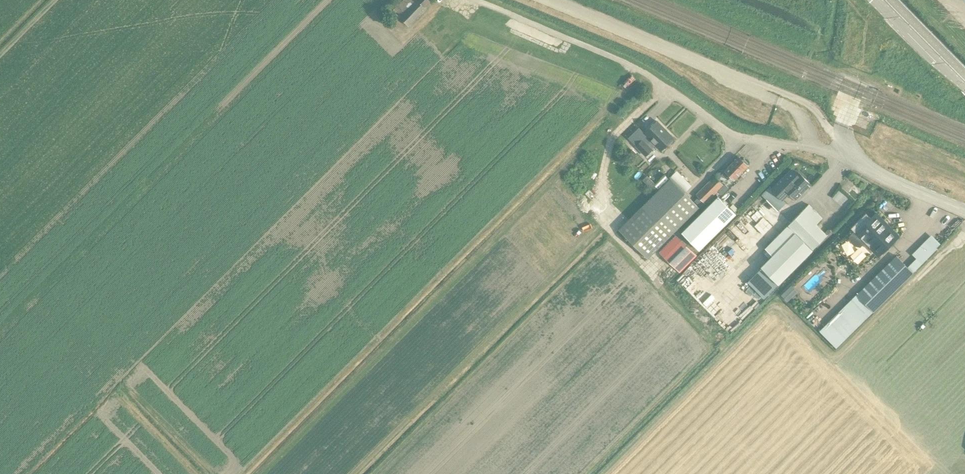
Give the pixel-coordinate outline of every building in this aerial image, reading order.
[(393,10),(398,15),(408,24),(409,25),(425,8),(424,7),(431,0),(403,0),(393,10)] [(674,138),(657,121),(644,134),(647,136),(643,140),(636,146),(646,156),(652,149),(651,149),(655,145),(661,150),(666,145),(669,144),(672,141),(672,139),(674,138)] [(636,137),(642,131),(636,125),(630,131),(636,137)] [(725,171),(722,174),(728,180),(731,177),(735,180),(748,166),(748,163),(745,160),(742,160),(739,157),(725,171)] [(796,198),(810,184),(799,172),(797,175),(791,169),(772,188),(783,199),(790,192),(796,198)] [(715,176),(697,194),(705,203),(723,185),(715,176)] [(648,259),(671,235),(699,207),(670,179),(642,207),(632,216),(619,230),(648,259)] [(718,196),(682,232),(699,249),(735,214),(718,196)] [(773,256),(762,267),(779,284),(827,235),(831,231),(829,229),(825,233),(816,224),(822,218),(809,204),(790,223),(772,241),(765,248),(773,256)] [(894,236),(897,233),(877,212),(871,218),(866,213),(851,228),(853,229),(835,247),(856,268),(870,254),(871,255),(874,252),(875,252),(877,250),(880,252),(885,247),(887,248),(891,244),(891,242),(895,237),(894,236)] [(857,295),(819,331),(836,348),(873,312),(893,293),(914,273),(897,256),(857,295)]
